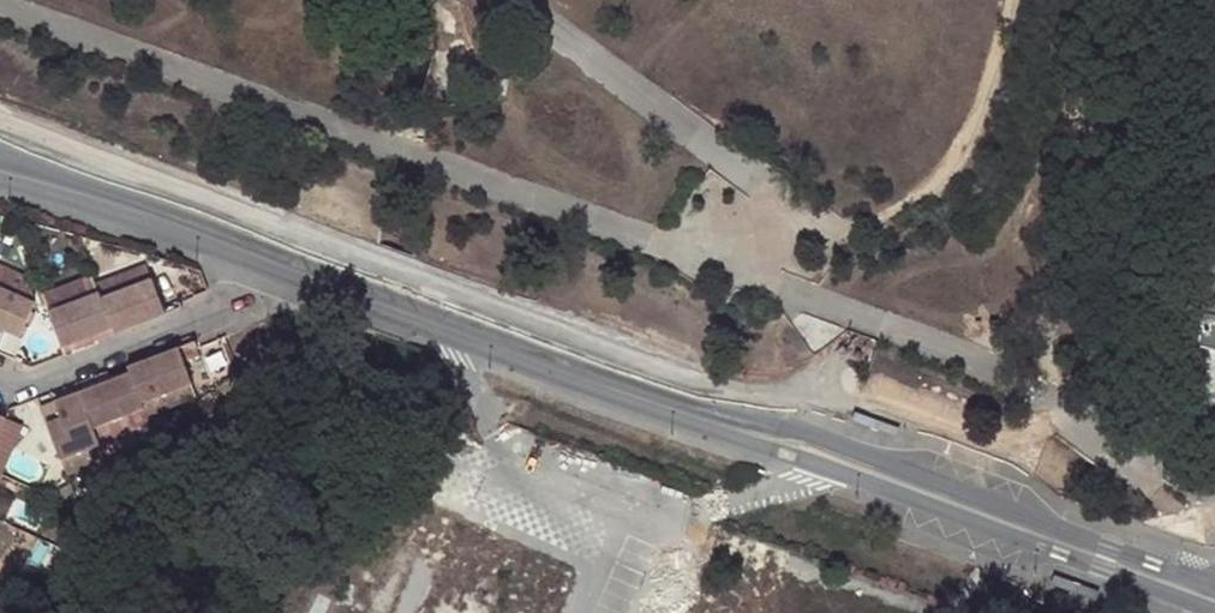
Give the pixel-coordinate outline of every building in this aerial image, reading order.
[(1198,347),(1214,354),(1214,181),(1198,347)] [(20,336),(35,303),(23,298),(31,281),(0,267),(0,327),(20,336)] [(98,292),(92,276),(43,296),(50,312),(98,292)] [(151,281),(101,300),(111,327),(114,333),(164,314),(151,281)] [(50,312),(62,345),(96,332),(111,327),(101,300),(98,292),(50,312)] [(798,313),(788,320),(812,354),(845,330),(798,313)] [(193,338),(177,344),(183,358),(199,352),(196,345),(193,338)] [(191,381),(183,358),(177,344),(176,344),(127,363),(129,370),(139,398),(140,400),(191,381)] [(129,370),(114,377),(79,390),(91,423),(142,406),(140,400),(139,398),(129,370)] [(142,406),(144,411),(195,392),(191,381),(140,400),(142,406)] [(91,423),(79,390),(55,399),(61,417),(47,422),(59,457),(60,459),(99,444),(97,441),(91,423)] [(40,404),(47,422),(61,417),(55,399),(40,404)] [(144,411),(142,406),(91,423),(97,441),(148,422),(144,411)] [(99,444),(60,459),(65,473),(104,458),(99,444)] [(77,506),(67,477),(59,481),(53,486),(45,482),(37,482),(34,486),(77,506)]
